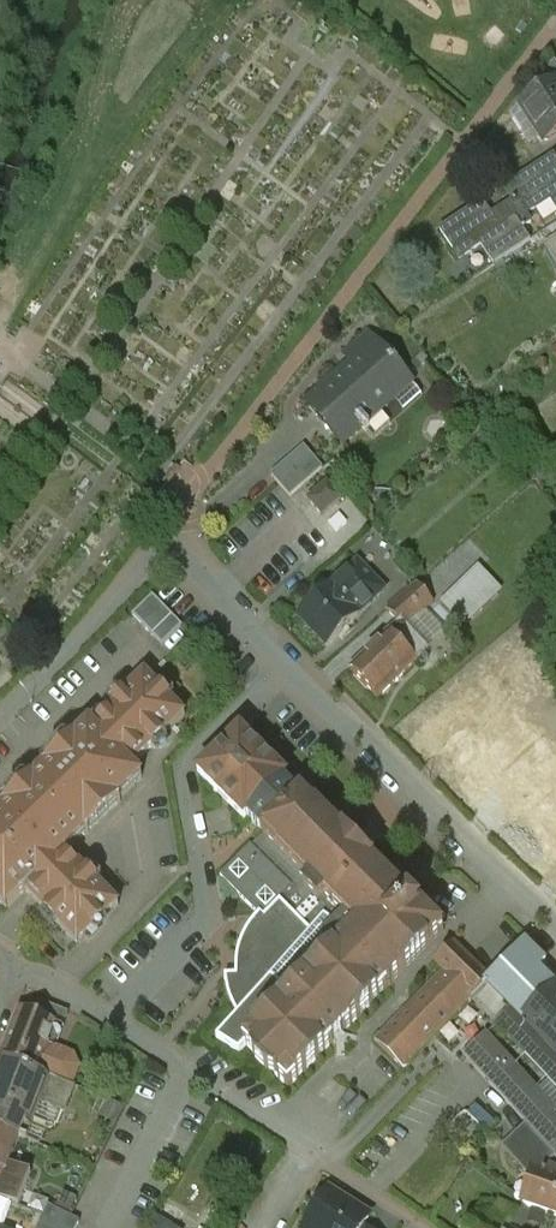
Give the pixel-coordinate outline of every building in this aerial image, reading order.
[(555,61),(547,67),(536,81),(542,89),(555,81),(555,61)] [(555,81),(542,89),(519,105),(545,144),(555,137),(555,81)] [(505,187),(514,201),(513,203),(514,205),(493,218),(482,202),(440,229),(460,259),(481,244),(495,265),(531,241),(522,229),(531,223),(526,215),(555,196),(555,197),(555,159),(554,156),(505,187)] [(545,247),(555,263),(555,239),(545,247)] [(368,333),(343,355),(352,364),(308,404),(343,443),(361,427),(366,432),(370,429),(365,424),(412,382),(368,333)] [(300,488),(286,471),(276,480),(290,496),(300,488)] [(327,483),(308,500),(322,516),(341,499),(327,483)] [(371,552),(358,564),(333,588),(358,614),(376,597),(387,609),(409,591),(404,585),(393,594),(387,587),(396,578),(371,552)] [(497,593),(476,572),(443,604),(464,625),(497,593)] [(427,650),(405,627),(433,602),(417,584),(409,591),(387,609),(387,610),(399,624),(391,632),(416,660),(427,650)] [(332,586),(300,617),(328,646),(359,615),(358,614),(333,588),(332,586)] [(183,626),(153,595),(132,616),(162,646),(183,626)] [(390,631),(351,670),(378,699),(417,661),(416,660),(391,632),(390,631)] [(145,674),(92,726),(132,767),(153,747),(155,748),(161,749),(167,743),(167,740),(164,737),(185,715),(145,674)] [(4,809),(2,810),(2,811),(0,813),(0,904),(7,911),(26,892),(78,945),(119,905),(68,853),(69,853),(67,851),(85,834),(87,836),(89,833),(88,831),(117,803),(119,804),(121,802),(119,800),(142,778),(132,767),(92,726),(90,725),(78,737),(77,737),(75,738),(76,739),(45,769),(45,768),(43,770),(44,770),(36,778),(36,777),(34,779),(35,779),(4,809)] [(285,778),(241,731),(198,774),(244,818),(270,793),(285,778)] [(354,841),(345,832),(343,834),(306,797),(306,796),(304,795),(302,796),(302,797),(288,811),(270,793),(246,816),(264,834),(252,847),(250,848),(290,888),(277,901),(280,904),(304,928),(299,933),(316,950),(324,941),(334,951),(304,980),(243,1042),(247,1045),(253,1051),(251,1053),(252,1054),(253,1058),(255,1062),(257,1065),(260,1069),(263,1072),(268,1075),(271,1077),(274,1078),(277,1079),(278,1080),(279,1078),(289,1087),(444,931),(422,909),(419,912),(412,905),(414,903),(411,901),(374,864),(376,863),(366,854),(372,848),(360,835),(354,841)] [(290,888),(250,848),(252,847),(250,846),(220,876),(264,920),(280,904),(277,901),(290,888)] [(264,920),(261,924),(255,932),(252,937),(248,944),(246,950),(245,955),(244,962),(243,975),(225,976),(226,985),(227,990),(229,996),(231,1003),(237,1015),(217,1038),(239,1052),(247,1045),(243,1042),(304,980),(296,972),(316,950),(299,933),(304,928),(280,904),(264,920)] [(444,972),(389,1028),(388,1028),(376,1040),(405,1068),(487,984),(491,980),(454,944),(435,963),(444,972)] [(491,980),(487,984),(506,1003),(538,971),(546,963),(527,944),(491,980)] [(506,1003),(512,1010),(525,1023),(555,992),(555,989),(538,971),(506,1003)] [(525,1023),(555,1055),(555,992),(525,1023)] [(69,1013),(39,1001),(33,1015),(64,1027),(69,1013)] [(33,1015),(20,1010),(1,1059),(38,1073),(48,1046),(56,1049),(64,1027),(33,1015)] [(525,1023),(512,1010),(496,1026),(555,1088),(555,1055),(525,1023)] [(486,1035),(463,1056),(530,1129),(555,1156),(555,1158),(555,1111),(486,1035)] [(1,1059),(0,1063),(0,1130),(19,1137),(28,1141),(33,1126),(31,1125),(40,1102),(65,1112),(75,1087),(38,1073),(1,1059)] [(505,1152),(531,1180),(531,1182),(537,1184),(542,1172),(555,1177),(555,1168),(549,1165),(555,1156),(530,1129),(505,1152)] [(18,1207),(31,1174),(8,1165),(19,1137),(0,1130),(0,1200),(18,1207)] [(542,1172),(537,1184),(531,1182),(523,1202),(529,1208),(555,1217),(555,1177),(542,1172)] [(328,1193),(306,1227),(363,1227),(369,1219),(328,1193)] [(49,1207),(41,1224),(49,1227),(77,1227),(80,1223),(49,1207)] [(158,1219),(152,1227),(173,1227),(158,1219)]
